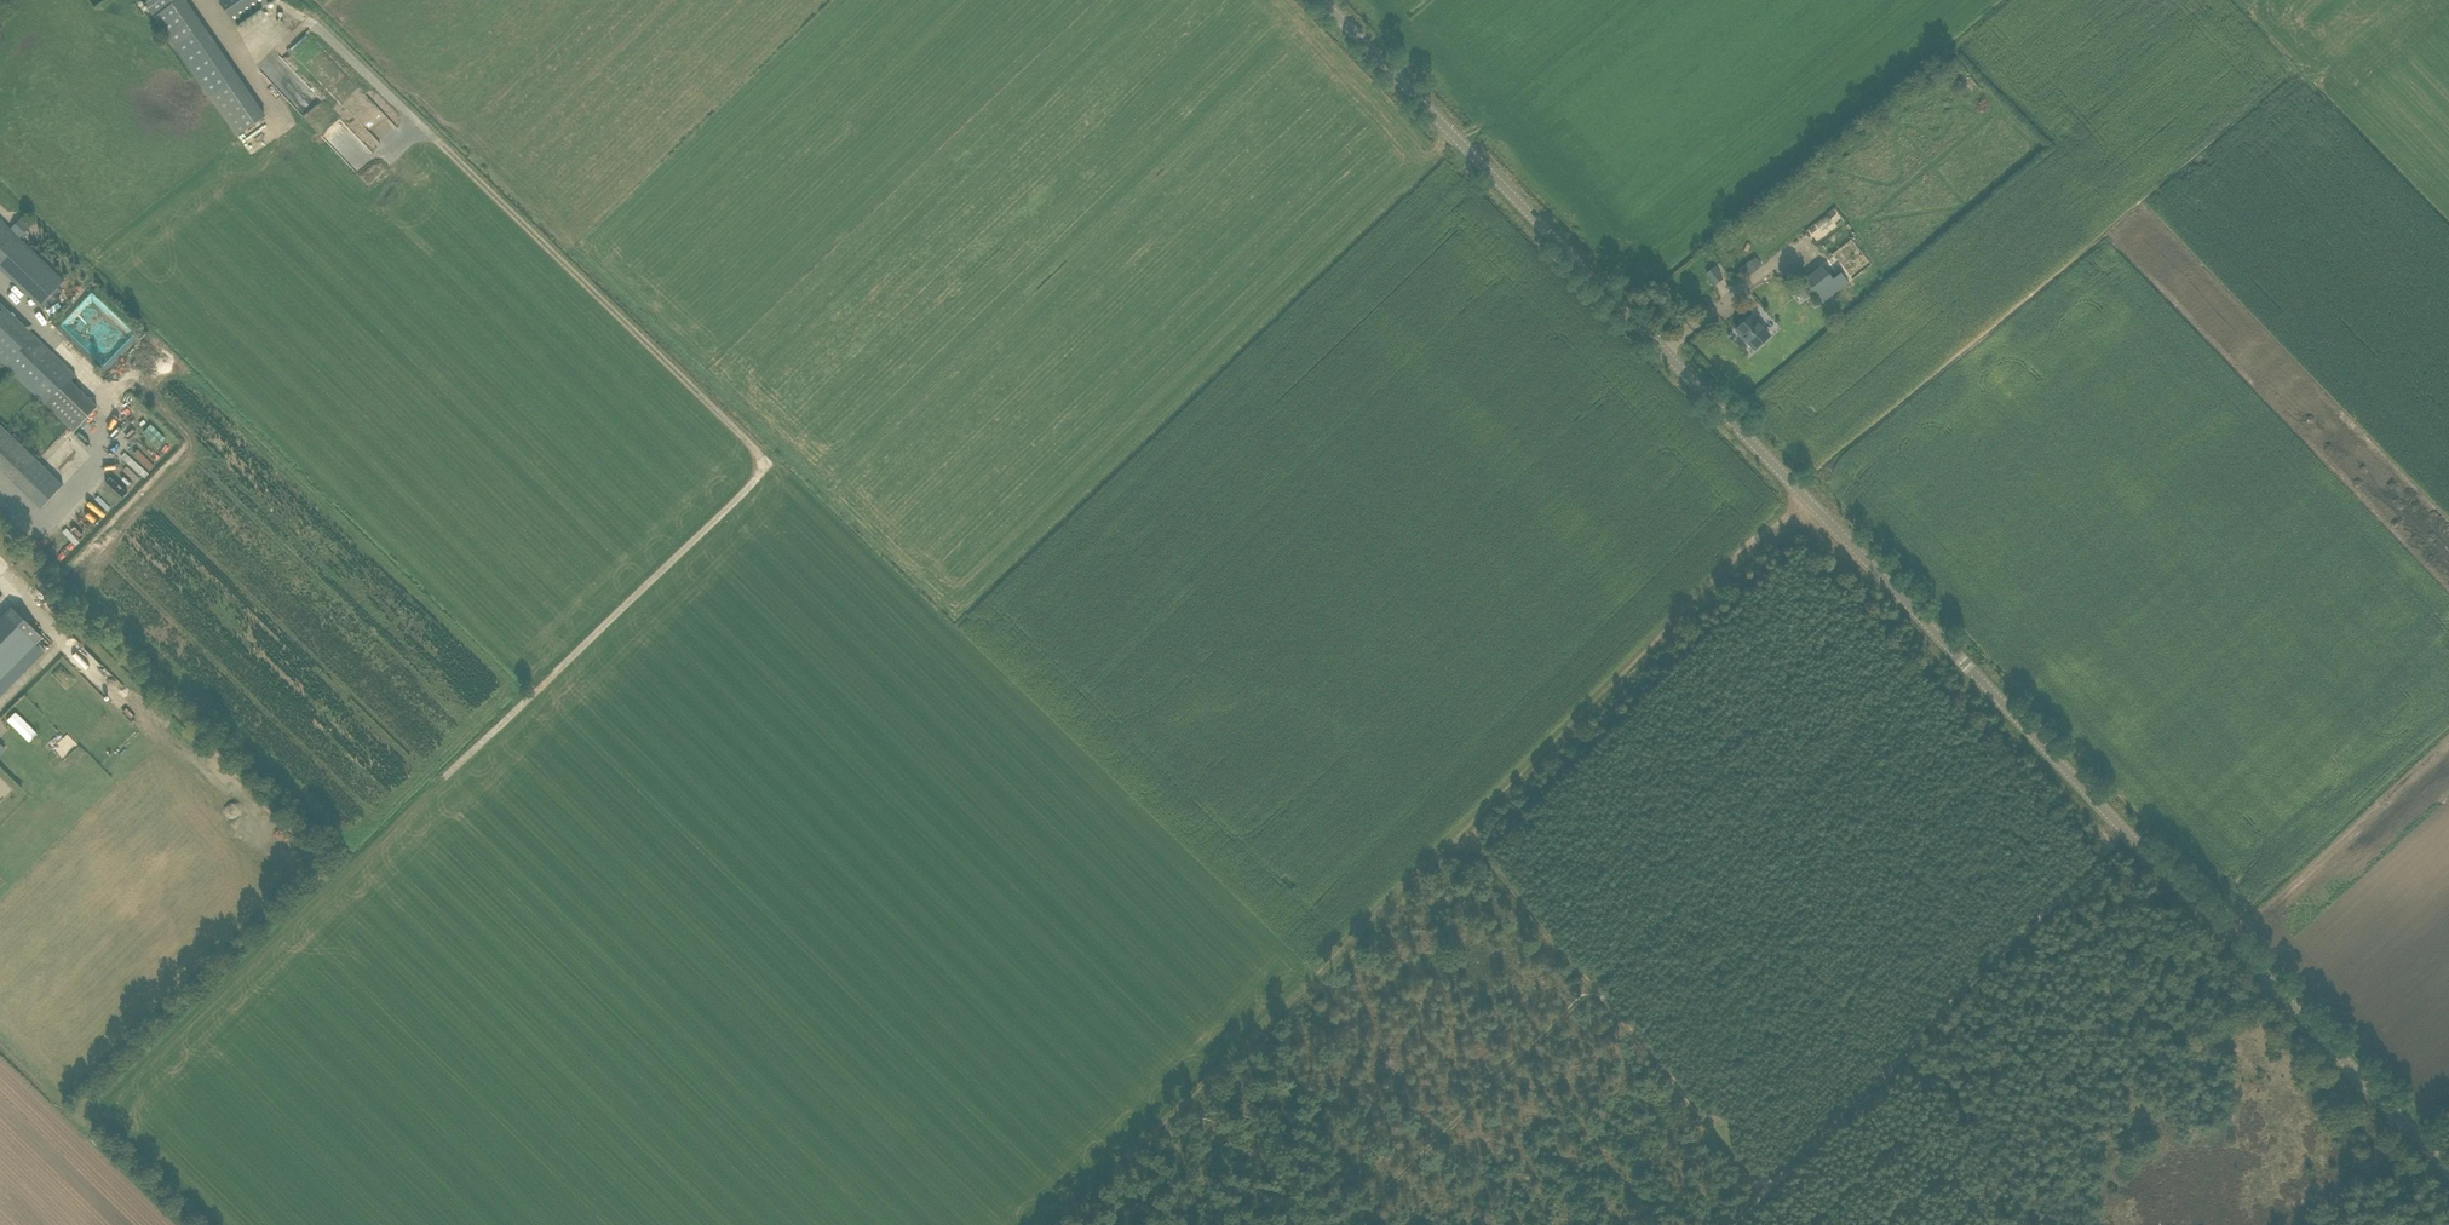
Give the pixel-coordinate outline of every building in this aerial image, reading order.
[(154,19),(155,18),(181,0),(141,0),(154,19)] [(185,0),(181,0),(155,18),(237,137),(267,116),(239,76),(185,0)] [(220,5),(234,26),(273,0),(227,0),(220,5)] [(0,262),(21,240),(10,229),(9,228),(0,220),(0,262)] [(1823,303),(1871,265),(1847,235),(1837,244),(1841,249),(1804,279),(1823,303)] [(0,262),(0,267),(41,306),(59,289),(64,283),(21,240),(0,262)] [(1755,258),(1750,262),(1756,270),(1761,266),(1755,258)] [(1715,285),(1723,279),(1714,268),(1707,273),(1715,285)] [(1753,313),(1747,319),(1746,317),(1734,330),(1754,350),(1769,335),(1761,327),(1763,325),(1755,318),(1757,316),(1753,313)] [(111,364),(137,336),(134,333),(128,339),(123,335),(103,357),(111,364)] [(76,377),(34,336),(5,366),(73,432),(98,406),(71,381),(76,377)] [(40,509),(63,485),(28,451),(0,425),(0,470),(40,509)] [(135,446),(130,452),(148,466),(153,460),(135,446)] [(132,488),(138,480),(120,466),(113,473),(132,488)] [(45,653),(37,645),(43,638),(12,607),(0,619),(0,698),(45,653)] [(29,720),(4,740),(12,750),(37,730),(29,720)] [(19,931),(24,935),(38,921),(33,916),(19,931)]
